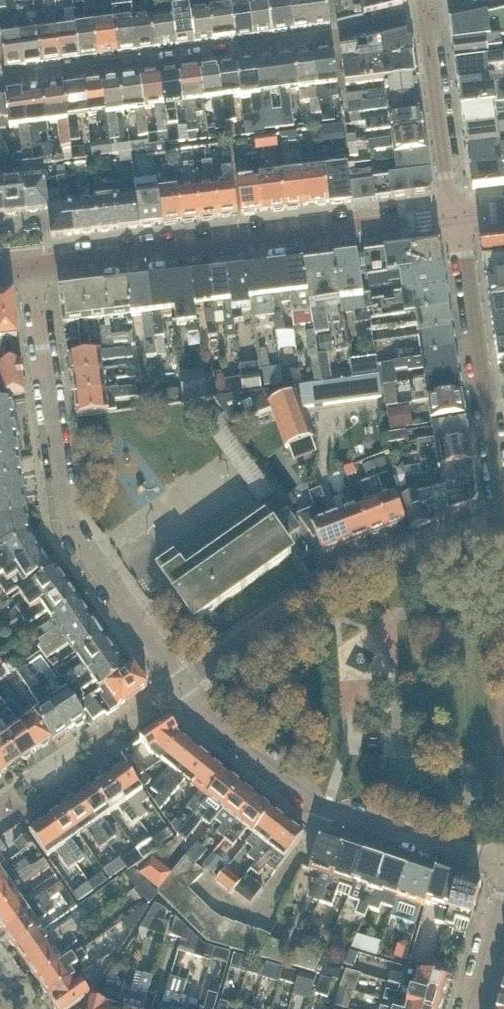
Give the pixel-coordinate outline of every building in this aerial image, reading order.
[(16,0),(0,0),(0,10),(8,9),(12,38),(2,39),(6,69),(25,66),(19,19),(16,0)] [(62,61),(56,14),(54,0),(45,0),(49,33),(39,34),(43,64),(62,61)] [(65,13),(63,0),(54,0),(56,14),(62,61),(81,59),(77,30),(67,30),(65,13)] [(84,10),(83,0),(73,0),(77,30),(81,59),(99,57),(94,26),(86,27),(84,10)] [(94,26),(99,57),(101,56),(106,56),(119,54),(113,10),(112,3),(112,0),(102,0),(102,4),(105,24),(94,26)] [(131,0),(122,0),(123,8),(113,10),(119,54),(138,51),(132,4),(131,0)] [(150,3),(150,0),(131,0),(132,4),(138,51),(156,49),(152,18),(143,19),(142,5),(150,3)] [(152,18),(155,37),(156,49),(161,48),(178,46),(172,0),(162,0),(164,17),(158,17),(152,18)] [(183,8),(182,0),(173,0),(172,0),(178,46),(196,44),(191,7),(183,8)] [(215,41),(211,11),(210,0),(200,0),(201,6),(191,7),(196,44),(215,41)] [(211,11),(215,41),(233,39),(236,38),(232,9),(229,9),(228,0),(218,0),(220,11),(211,11)] [(251,6),(250,0),(241,0),(242,7),(232,9),(236,38),(255,36),(251,6)] [(273,34),(269,2),(269,0),(260,0),(260,5),(251,6),(255,36),(273,34)] [(293,31),(288,0),(278,0),(278,1),(269,2),(273,34),(293,31)] [(308,0),(288,0),(293,31),(312,28),(308,0)] [(312,28),(331,26),(327,0),(308,0),(312,28)] [(408,3),(408,0),(335,0),(339,24),(349,22),(370,17),(404,9),(408,3)] [(30,31),(28,17),(27,9),(17,10),(19,19),(25,66),(43,64),(39,34),(39,30),(30,31)] [(503,38),(503,13),(451,25),(454,46),(503,38)] [(413,43),(409,43),(408,36),(378,43),(351,50),(342,52),(344,68),(415,58),(413,43)] [(503,59),(503,38),(454,46),(456,66),(503,59)] [(324,124),(334,123),(331,100),(340,98),(335,54),(315,56),(322,110),(323,115),(324,124)] [(322,110),(315,56),(295,59),(299,91),(301,102),(310,101),(312,111),(313,116),(323,115),(322,110)] [(385,81),(417,77),(415,58),(344,68),(347,86),(385,81)] [(285,129),(295,128),(293,114),(290,92),(299,91),(295,59),(276,61),(280,93),(282,110),(285,129)] [(456,66),(459,86),(503,80),(503,59),(456,66)] [(274,112),(271,95),(280,93),(276,61),(257,64),(266,131),(285,129),(282,110),(274,112)] [(266,131),(257,64),(238,66),(242,96),(242,99),(251,97),(254,116),(244,117),(247,139),(267,136),(266,131)] [(226,123),(236,122),(233,98),(242,96),(238,66),(219,69),(226,123)] [(202,71),(199,72),(202,102),(213,100),(215,116),(217,132),(227,130),(226,123),(225,114),(219,69),(202,71)] [(187,135),(197,134),(195,116),(204,115),(202,102),(199,72),(180,74),(184,104),(186,119),(187,135)] [(175,105),(184,104),(180,74),(161,77),(168,136),(179,135),(175,105)] [(168,136),(161,77),(142,79),(145,109),(155,108),(159,134),(149,135),(151,147),(165,144),(169,144),(168,136)] [(349,106),(369,103),(420,97),(417,77),(385,81),(387,91),(368,94),(348,96),(349,106)] [(503,104),(503,100),(503,93),(503,80),(459,86),(462,110),(503,104)] [(121,145),(119,131),(117,114),(124,113),(121,82),(103,84),(112,155),(131,153),(130,144),(121,145)] [(102,84),(82,87),(86,116),(97,115),(101,144),(92,145),(94,158),(112,155),(102,84)] [(34,164),(44,163),(39,125),(48,124),(44,92),(25,95),(31,143),(32,148),(34,164)] [(31,143),(25,95),(7,97),(11,129),(20,128),(24,156),(15,157),(16,167),(34,165),(31,143)] [(422,116),(420,97),(369,103),(349,106),(351,115),(390,110),(391,120),(422,116)] [(462,110),(465,129),(503,124),(503,104),(462,110)] [(393,139),(425,135),(422,116),(391,120),(367,123),(368,133),(392,130),(393,139)] [(465,129),(468,150),(500,145),(499,135),(503,134),(503,124),(465,129)] [(323,143),(345,140),(343,126),(321,128),(323,143)] [(349,145),(358,144),(357,135),(351,136),(351,132),(347,132),(349,145)] [(396,159),(428,154),(425,135),(393,139),(369,142),(371,153),(394,149),(396,159)] [(258,151),(279,148),(278,136),(256,139),(258,151)] [(10,154),(4,142),(0,143),(0,155),(10,154)] [(131,153),(137,152),(148,150),(151,150),(150,146),(149,142),(130,144),(131,153)] [(151,150),(148,150),(148,157),(166,155),(165,144),(151,147),(150,146),(151,150)] [(358,144),(349,145),(351,158),(360,157),(358,144)] [(500,145),(468,150),(471,169),(503,165),(503,145),(500,145)] [(314,171),(313,164),(314,164),(312,147),(301,148),(304,172),(306,192),(308,206),(318,205),(320,207),(326,206),(328,204),(330,204),(326,170),(314,171)] [(74,161),(87,159),(85,149),(72,150),(74,161)] [(121,163),(133,161),(132,153),(120,155),(121,163)] [(375,171),(376,181),(430,173),(428,154),(396,159),(397,168),(375,171)] [(263,192),(261,177),(259,156),(249,157),(251,179),(239,180),(240,192),(243,214),(246,214),(246,216),(255,215),(255,213),(265,211),(263,192)] [(103,174),(113,172),(111,159),(101,161),(103,174)] [(239,215),(236,192),(232,160),(222,161),(224,184),(216,185),(220,217),(221,217),(224,219),(230,218),(232,216),(239,215)] [(220,217),(216,185),(213,162),(203,163),(206,186),(197,188),(201,219),(203,219),(203,221),(213,220),(213,218),(220,217)] [(201,219),(197,188),(194,164),(185,166),(187,189),(179,189),(183,222),(185,222),(185,223),(195,222),(194,220),(201,219)] [(503,176),(503,165),(471,169),(474,189),(503,185),(503,177),(503,176)] [(183,222),(179,189),(176,166),(166,167),(169,191),(160,192),(164,224),(166,224),(166,225),(176,224),(175,223),(183,222)] [(351,184),(350,174),(349,167),(326,170),(330,204),(331,206),(353,203),(351,184)] [(21,168),(0,170),(0,171),(1,178),(2,184),(5,215),(8,215),(11,216),(15,215),(17,213),(27,212),(24,181),(23,175),(22,176),(21,168)] [(353,203),(372,201),(371,194),(378,193),(376,181),(375,171),(350,174),(351,184),(353,203)] [(308,206),(306,192),(304,172),(282,175),(284,192),(286,209),(289,209),(289,211),(299,210),(298,208),(308,206)] [(50,210),(50,206),(48,192),(46,173),(35,174),(36,180),(24,181),(27,212),(30,212),(33,213),(37,213),(38,211),(50,210)] [(371,194),(372,201),(429,194),(433,189),(430,173),(376,181),(378,193),(371,194)] [(286,209),(284,192),(282,175),(261,177),(263,192),(265,211),(275,210),(275,212),(285,211),(284,209),(286,209)] [(63,238),(64,236),(75,235),(69,187),(68,177),(58,178),(61,199),(61,205),(50,206),(50,210),(53,238),(57,237),(59,238),(63,238)] [(81,203),(80,197),(78,185),(69,187),(75,235),(85,234),(87,235),(91,235),(92,233),(96,232),(92,201),(81,203)] [(125,197),(125,192),(124,185),(115,187),(120,230),(141,227),(137,196),(125,197)] [(99,232),(120,230),(115,187),(106,188),(107,199),(95,201),(99,232)] [(137,193),(137,196),(141,227),(143,226),(146,228),(151,227),(154,225),(164,224),(160,192),(160,190),(137,193)] [(481,240),(484,261),(503,259),(503,238),(481,240)] [(369,279),(444,268),(441,245),(365,254),(369,279)] [(347,258),(345,256),(339,257),(337,259),(335,259),(335,261),(340,300),(341,302),(343,315),(355,313),(357,324),(368,323),(364,295),(363,296),(358,256),(347,258)] [(332,262),(330,258),(322,259),(321,263),(306,265),(309,292),(312,313),(315,335),(331,332),(327,304),(341,302),(340,300),(335,261),(332,262)] [(503,280),(503,259),(484,261),(487,282),(503,280)] [(303,264),(301,262),(294,263),(293,265),(288,265),(291,303),(293,315),(312,313),(309,292),(306,265),(305,265),(305,263),(303,264)] [(288,265),(284,266),(283,264),(276,265),(275,267),(268,268),(275,317),(277,333),(287,332),(283,305),(291,303),(288,265)] [(268,268),(262,269),(261,266),(254,267),(252,270),(250,270),(256,320),(275,317),(268,268)] [(404,295),(447,289),(444,268),(369,279),(370,288),(402,284),(404,295)] [(244,271),(243,269),(235,269),(234,272),(228,272),(234,321),(237,343),(246,342),(242,309),(252,308),(247,270),(244,271)] [(223,273),(221,271),(213,272),(212,274),(210,274),(216,315),(224,313),(225,323),(228,344),(237,343),(234,321),(228,272),(223,273)] [(210,274),(204,275),(203,273),(195,274),(194,277),(192,277),(191,277),(195,306),(205,305),(209,337),(219,336),(216,315),(210,274)] [(185,277),(182,276),(177,276),(175,279),(172,279),(178,326),(188,325),(190,335),(199,334),(195,306),(191,277),(185,277)] [(166,279),(163,278),(158,279),(156,280),(148,281),(155,339),(157,354),(157,357),(168,356),(165,338),(163,318),(173,316),(168,279),(166,279)] [(487,282),(488,288),(490,302),(503,300),(503,280),(487,282)] [(148,281),(141,282),(138,281),(133,282),(130,284),(128,284),(132,317),(142,315),(148,358),(157,357),(157,354),(155,339),(148,281)] [(128,284),(118,285),(116,284),(111,284),(108,286),(106,287),(110,319),(127,317),(128,325),(123,326),(126,346),(136,345),(132,317),(128,284)] [(106,287),(96,288),(94,286),(88,287),(86,289),(83,289),(87,322),(105,320),(106,328),(101,329),(104,349),(113,348),(110,319),(106,287)] [(73,290),(71,289),(66,290),(63,292),(61,292),(65,324),(78,323),(79,331),(81,342),(67,344),(69,354),(91,350),(87,322),(83,289),(73,290)] [(447,290),(447,289),(404,295),(383,298),(384,302),(372,304),(375,321),(395,318),(408,316),(450,310),(447,290)] [(14,299),(10,296),(0,298),(0,368),(2,382),(4,395),(26,392),(22,362),(9,364),(6,340),(19,338),(14,299)] [(503,322),(503,300),(490,302),(493,324),(503,322)] [(453,332),(450,310),(408,316),(409,326),(410,328),(418,327),(420,337),(453,332)] [(397,328),(409,326),(408,316),(395,318),(397,328)] [(374,343),(382,341),(380,331),(397,328),(395,318),(375,321),(371,322),(374,343)] [(493,324),(496,344),(503,343),(503,322),(493,324)] [(423,359),(457,354),(453,332),(420,337),(423,359)] [(73,378),(104,374),(103,363),(134,359),(133,349),(124,350),(71,357),(72,364),(70,367),(71,372),(73,374),(73,378)] [(398,351),(399,362),(416,360),(414,349),(398,351)] [(321,384),(333,383),(329,354),(317,356),(321,384)] [(457,354),(423,359),(395,363),(396,372),(409,370),(410,372),(425,370),(426,380),(460,376),(457,354)] [(354,380),(380,376),(378,366),(352,370),(354,380)] [(284,386),(282,373),(281,367),(263,369),(265,388),(284,386)] [(76,397),(107,393),(106,383),(137,379),(136,369),(104,374),(73,378),(74,383),(73,386),(74,392),(76,393),(76,397)] [(282,373),(284,386),(303,384),(301,371),(282,373)] [(185,403),(208,400),(205,372),(181,374),(185,403)] [(321,384),(266,392),(273,409),(287,448),(321,435),(313,416),(305,418),(302,408),(383,397),(380,376),(354,380),(333,383),(321,384)] [(414,405),(429,402),(463,398),(460,376),(426,380),(416,382),(417,394),(413,395),(414,405)] [(224,377),(216,378),(218,394),(226,393),(224,377)] [(245,392),(255,391),(254,382),(244,383),(245,392)] [(239,384),(226,385),(227,393),(240,391),(239,384)] [(387,407),(399,406),(396,385),(384,386),(387,407)] [(108,402),(139,398),(138,389),(107,393),(76,397),(77,404),(75,406),(76,412),(78,414),(79,417),(110,413),(108,402)] [(180,389),(167,391),(168,400),(180,399),(180,389)] [(273,409),(266,392),(215,399),(233,425),(273,409)] [(432,424),(466,419),(463,398),(429,402),(432,424)] [(15,413),(16,412),(15,406),(13,404),(13,401),(0,403),(0,423),(16,421),(15,413)] [(392,430),(407,428),(404,407),(388,410),(392,430)] [(235,466),(249,456),(241,444),(222,417),(208,427),(226,454),(235,466)] [(0,423),(0,443),(18,440),(18,438),(19,437),(18,427),(16,427),(16,421),(0,423)] [(436,450),(470,445),(467,423),(433,428),(435,440),(419,442),(420,452),(436,450)] [(389,444),(407,441),(406,432),(388,435),(389,444)] [(21,459),(20,452),(21,450),(20,444),(18,443),(18,440),(0,443),(0,462),(21,459)] [(474,466),(470,445),(436,450),(420,452),(422,462),(428,461),(430,474),(432,473),(442,471),(474,466)] [(249,456),(235,466),(261,503),(275,493),(249,456)] [(368,474),(378,470),(388,469),(387,465),(385,458),(365,466),(368,474)] [(21,459),(0,462),(0,482),(23,479),(23,476),(24,476),(23,466),(21,466),(21,459)] [(395,478),(408,476),(405,463),(392,465),(395,478)] [(401,497),(417,495),(477,486),(474,466),(442,471),(432,473),(433,482),(420,484),(420,486),(398,489),(401,497)] [(399,524),(406,521),(388,474),(378,479),(386,497),(377,500),(389,528),(392,529),(398,527),(399,524)] [(24,481),(23,479),(0,482),(0,502),(26,498),(25,490),(26,488),(25,483),(24,481)] [(389,528),(377,500),(370,481),(360,486),(368,504),(359,507),(370,535),(372,534),(375,536),(380,534),(381,531),(389,528)] [(476,506),(479,501),(477,486),(417,495),(401,497),(413,529),(428,524),(421,507),(430,504),(434,503),(436,521),(476,506)] [(370,535),(359,507),(352,488),(342,492),(349,511),(341,514),(352,542),(353,542),(356,543),(362,541),(363,538),(370,535)] [(332,518),(321,491),(310,495),(316,509),(299,516),(315,539),(318,537),(324,553),(326,552),(329,554),(334,552),(335,548),(352,542),(341,514),(332,518)] [(27,506),(26,498),(0,502),(0,521),(28,517),(28,514),(29,512),(28,507),(27,506)] [(289,539),(301,531),(288,512),(276,520),(289,539)] [(28,517),(0,521),(0,554),(2,553),(31,536),(30,529),(32,529),(30,518),(28,518),(28,517)] [(273,530),(270,525),(266,519),(187,575),(175,558),(160,568),(166,577),(166,578),(178,597),(196,623),(293,555),(274,529),(273,530)] [(41,552),(37,547),(38,544),(35,540),(31,538),(31,536),(2,553),(0,554),(0,580),(41,552)] [(45,558),(41,552),(0,580),(0,587),(2,590),(19,578),(25,587),(52,569),(50,566),(51,564),(47,559),(45,558)] [(59,573),(57,570),(20,595),(26,604),(17,610),(22,618),(68,586),(64,580),(65,578),(61,573),(59,573)] [(75,591),(73,593),(68,586),(22,618),(28,626),(47,613),(53,621),(80,603),(78,600),(81,599),(75,591)] [(84,605),(81,606),(80,603),(53,621),(59,629),(40,642),(45,651),(91,619),(87,614),(88,611),(84,605)] [(98,625),(95,625),(91,619),(45,651),(51,659),(70,646),(76,654),(103,635),(101,632),(102,630),(98,625)] [(107,641),(106,639),(78,658),(84,666),(71,675),(65,666),(59,670),(71,688),(117,656),(112,650),(115,648),(109,640),(107,641)] [(124,662),(121,662),(117,656),(71,688),(77,696),(96,683),(101,691),(128,672),(126,670),(127,667),(124,662)] [(59,741),(65,737),(64,734),(70,730),(35,680),(26,667),(18,673),(30,691),(43,710),(35,715),(54,741),(56,740),(59,741)] [(144,677),(141,677),(134,667),(128,672),(101,691),(106,698),(103,700),(112,713),(120,708),(149,688),(147,685),(148,682),(144,677)] [(2,669),(0,670),(0,682),(8,677),(8,676),(2,669)] [(60,698),(47,679),(43,674),(35,680),(70,730),(75,726),(79,728),(84,724),(84,720),(87,718),(83,714),(78,707),(68,692),(60,698)] [(94,721),(104,714),(92,697),(78,707),(83,714),(87,711),(94,721)] [(31,758),(31,755),(36,751),(6,708),(0,700),(0,715),(12,732),(5,737),(22,761),(23,760),(27,761),(31,758)] [(34,717),(26,722),(13,703),(6,708),(36,751),(41,748),(45,749),(49,745),(49,742),(51,741),(34,717)] [(179,730),(173,722),(170,721),(142,741),(149,751),(162,761),(182,738),(180,737),(179,734),(179,730)] [(7,771),(13,767),(16,768),(20,766),(20,762),(22,761),(5,737),(0,740),(0,761),(7,771)] [(186,739),(183,740),(182,738),(162,761),(171,768),(152,791),(160,797),(197,750),(191,746),(191,743),(186,739)] [(204,754),(203,755),(197,750),(160,797),(156,803),(162,811),(185,779),(193,786),(212,762),(211,762),(212,760),(204,754)] [(145,774),(136,760),(129,764),(139,778),(145,774)] [(215,763),(214,764),(212,762),(193,786),(201,792),(188,807),(196,813),(227,775),(222,771),(223,769),(215,763)] [(150,801),(127,767),(124,769),(123,767),(114,773),(115,775),(110,779),(140,822),(148,816),(142,806),(150,801)] [(145,774),(139,778),(146,789),(153,781),(145,774)] [(227,775),(196,813),(184,827),(193,834),(199,825),(216,804),(224,811),(243,787),(242,786),(243,785),(235,778),(234,780),(227,775)] [(132,827),(140,822),(110,779),(104,782),(102,782),(98,785),(98,787),(95,789),(111,814),(119,809),(132,827)] [(243,787),(224,811),(216,820),(224,827),(207,848),(214,854),(215,854),(227,839),(258,799),(253,795),(254,794),(246,787),(245,789),(243,787)] [(104,819),(111,814),(95,789),(92,791),(89,790),(85,794),(85,796),(79,800),(109,843),(117,838),(104,819)] [(267,804),(264,804),(258,799),(227,839),(235,845),(247,829),(255,835),(273,812),(272,810),(271,807),(267,804)] [(101,849),(109,843),(79,800),(74,804),(71,804),(66,807),(66,809),(64,811),(80,836),(88,831),(101,849)] [(73,841),(80,836),(64,811),(61,813),(58,813),(54,815),(53,818),(48,821),(78,865),(86,859),(73,841)] [(273,812),(255,835),(247,845),(255,851),(250,857),(257,863),(289,824),(283,820),(282,817),(278,813),(275,813),(273,812)] [(171,825),(178,835),(184,827),(176,820),(171,825)] [(70,871),(78,865),(48,821),(42,826),(39,826),(34,829),(34,831),(31,833),(49,858),(57,852),(70,871)] [(295,829),(289,824),(257,863),(255,866),(263,872),(268,866),(276,873),(305,837),(303,835),(304,834),(296,827),(295,829)] [(154,840),(158,846),(174,837),(170,830),(153,840),(154,840)] [(21,854),(34,845),(27,836),(15,845),(21,854)] [(160,850),(158,846),(154,840),(137,851),(144,861),(160,850)] [(324,904),(333,878),(343,848),(320,840),(310,870),(320,873),(311,900),(324,904)] [(354,885),(365,855),(343,848),(333,878),(324,904),(334,907),(343,881),(354,885)] [(134,868),(144,861),(137,851),(123,861),(128,868),(130,871),(134,868)] [(191,852),(187,857),(197,866),(201,861),(191,852)] [(214,854),(205,866),(215,874),(225,862),(215,854),(214,854)] [(371,907),(387,862),(365,855),(354,885),(348,900),(359,904),(355,915),(365,919),(371,907)] [(161,896),(172,907),(190,890),(206,873),(187,857),(158,893),(161,896)] [(128,868),(123,861),(121,859),(105,871),(111,880),(128,868)] [(34,868),(28,860),(12,871),(7,864),(0,868),(0,892),(34,868)] [(51,869),(45,861),(34,868),(0,892),(0,915),(21,900),(16,892),(51,869)] [(162,887),(171,875),(155,862),(146,874),(162,887)] [(392,918),(408,870),(387,862),(371,907),(380,910),(393,913),(391,918),(392,918)] [(406,963),(416,928),(420,929),(427,903),(434,878),(421,874),(422,870),(412,867),(410,870),(408,870),(392,918),(404,922),(401,931),(406,932),(400,949),(383,944),(379,955),(406,963)] [(138,889),(148,882),(134,868),(130,871),(125,874),(138,889)] [(232,894),(242,882),(227,870),(217,882),(232,894)] [(446,923),(458,878),(436,870),(434,878),(427,903),(443,908),(439,921),(446,923)] [(90,883),(95,892),(109,883),(103,874),(90,883)] [(251,905),(264,888),(248,876),(235,892),(251,905)] [(470,929),(476,906),(482,886),(458,878),(446,923),(470,929)] [(148,882),(138,889),(134,892),(143,901),(145,898),(150,903),(161,896),(158,893),(148,882)] [(80,902),(95,892),(90,883),(74,894),(80,902)] [(67,892),(61,884),(26,907),(21,900),(0,915),(0,926),(0,927),(3,928),(7,933),(51,904),(61,896),(67,892)] [(172,907),(181,915),(197,897),(190,890),(172,907)] [(67,892),(61,896),(72,912),(79,908),(72,898),(68,892),(67,892)] [(181,915),(189,923),(206,906),(197,897),(181,915)] [(56,912),(51,904),(7,933),(11,939),(11,942),(14,946),(17,948),(18,949),(43,932),(38,924),(56,912)] [(166,922),(169,912),(157,905),(141,928),(149,931),(153,919),(166,922)] [(148,906),(123,923),(130,935),(149,907),(148,906)] [(189,923),(201,935),(214,914),(206,906),(189,923)] [(208,942),(213,944),(224,921),(214,914),(201,935),(208,942)] [(182,939),(186,926),(177,918),(172,936),(182,939)] [(226,948),(236,925),(224,921),(213,944),(226,948)] [(29,966),(72,935),(79,930),(73,922),(48,940),(43,932),(18,949),(19,951),(19,954),(23,959),(25,960),(29,966)] [(226,948),(238,951),(248,928),(236,924),(226,948)] [(195,957),(199,940),(186,926),(182,939),(178,952),(195,957)] [(238,951),(249,955),(259,932),(248,927),(248,928),(238,951)] [(262,959),(270,940),(272,936),(260,931),(259,932),(249,955),(262,959)] [(383,944),(383,943),(358,934),(353,947),(379,955),(383,944)] [(39,980),(65,964),(73,959),(68,951),(78,944),(72,935),(29,966),(33,971),(33,974),(36,979),(39,979),(39,980)] [(199,940),(195,957),(211,962),(215,949),(204,945),(199,940)] [(270,940),(262,959),(281,964),(285,955),(278,951),(281,945),(270,940)] [(316,975),(321,962),(298,950),(290,967),(316,975)] [(51,997),(76,979),(83,974),(86,972),(81,965),(89,959),(83,951),(73,959),(65,964),(39,980),(44,987),(44,990),(47,994),(49,995),(51,997)] [(359,955),(351,952),(346,966),(354,969),(359,955)] [(246,974),(251,960),(237,955),(232,969),(246,974)] [(264,978),(267,967),(251,962),(248,974),(264,978)] [(446,980),(450,967),(435,962),(434,969),(432,976),(446,980)] [(281,980),(285,968),(268,964),(267,967),(264,978),(264,979),(280,983),(281,980)] [(432,976),(434,969),(420,965),(418,972),(432,976)] [(336,980),(339,971),(325,967),(322,976),(336,980)] [(285,968),(281,980),(297,985),(301,973),(285,968)] [(418,972),(408,969),(407,969),(404,978),(393,974),(390,985),(401,987),(413,991),(442,999),(444,992),(447,990),(448,985),(446,982),(447,980),(446,980),(432,976),(418,972)] [(361,976),(357,974),(348,972),(341,988),(352,992),(355,993),(361,976)] [(95,991),(83,974),(76,979),(51,997),(56,1003),(54,1005),(56,1007),(55,1008),(84,1008),(88,1002),(87,1000),(92,997),(95,991)] [(148,995),(153,977),(144,975),(139,996),(131,994),(127,1008),(144,1008),(148,995)] [(329,999),(334,981),(322,978),(317,995),(329,999)] [(116,985),(108,983),(102,1004),(93,1002),(91,1008),(110,1008),(116,985)] [(124,988),(116,985),(110,1008),(118,1008),(124,988)] [(413,991),(401,987),(399,995),(387,992),(385,1002),(396,1005),(408,1008),(411,1008),(439,1008),(442,1008),(443,1003),(441,1000),(442,999),(413,991)] [(344,989),(341,989),(336,1007),(343,1008),(349,1008),(354,992),(352,992),(344,989)] [(183,997),(175,994),(172,1005),(164,1003),(162,1008),(180,1008),(183,997)] [(219,996),(210,994),(205,1008),(215,1008),(219,996)] [(157,997),(148,995),(144,1008),(154,1008),(157,997)] [(192,999),(183,997),(180,1008),(198,1008),(190,1006),(192,999)]
